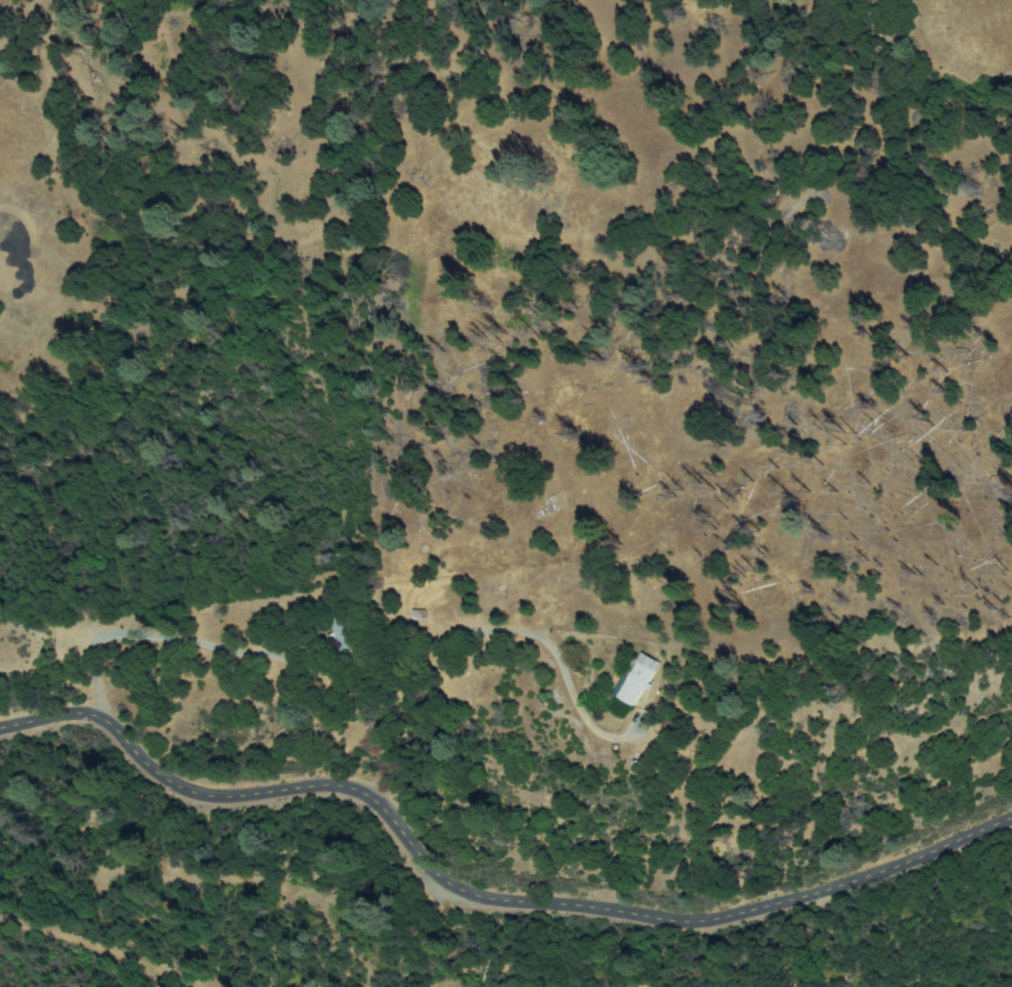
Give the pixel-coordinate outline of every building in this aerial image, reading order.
[(345,623),(353,647),(344,650),(341,641),(335,643),(333,635),(338,634),(330,610),(344,605),(349,621),(345,623)] [(618,694),(646,655),(662,666),(634,705),(618,694)]
